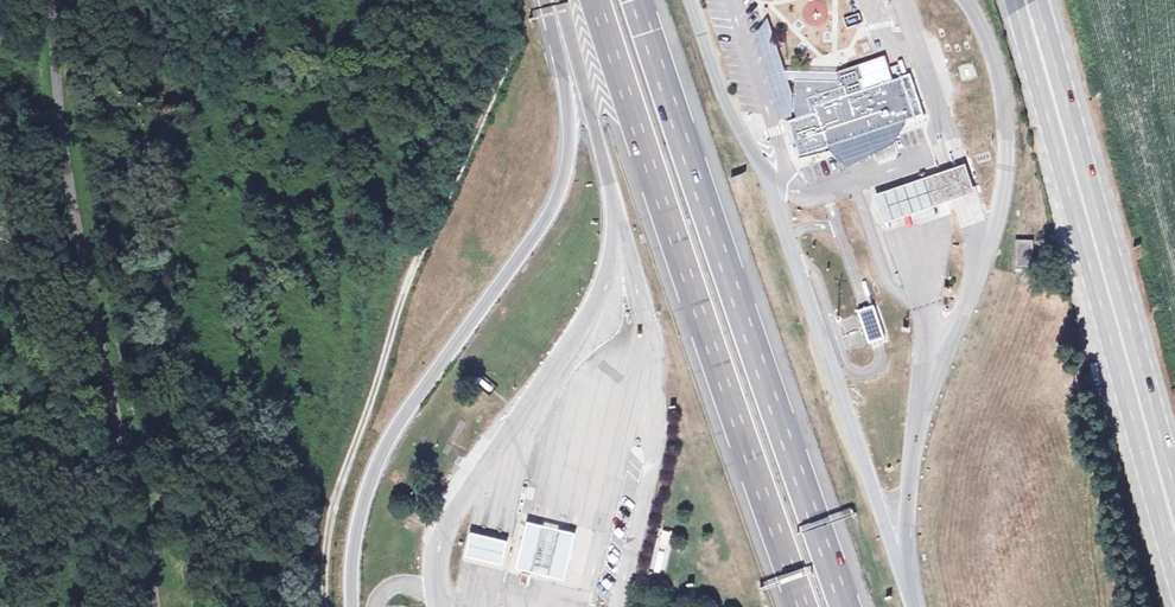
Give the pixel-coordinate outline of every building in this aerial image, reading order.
[(824,19),(827,6),(812,3),(809,15),(824,19)] [(860,14),(844,19),(847,29),(863,24),(860,14)] [(767,20),(757,34),(773,101),(784,121),(791,119),(792,94),(788,81),(785,72),(768,20),(767,20)] [(902,124),(905,123),(906,124),(925,117),(910,75),(908,76),(903,77),(893,80),(885,57),(837,73),(837,74),(842,87),(835,89),(833,85),(823,88),(821,82),(795,81),(794,111),(797,119),(788,122),(800,159),(830,149),(839,146),(838,144),(901,122),(902,124)] [(903,77),(908,76),(902,61),(898,62),(903,77)] [(960,82),(977,78),(973,62),(956,66),(960,82)] [(837,74),(785,72),(788,81),(795,81),(821,82),(823,88),(833,85),(835,89),(842,87),(837,74)] [(839,146),(830,149),(831,152),(848,170),(896,144),(906,124),(905,123),(902,124),(901,122),(838,144),(839,146)] [(963,195),(971,192),(962,164),(954,167),(904,184),(871,195),(881,222),(914,211),(963,195)] [(1033,269),(1033,241),(1016,241),(1015,269),(1033,269)] [(866,309),(858,312),(869,344),(876,342),(885,339),(874,307),(866,309)] [(669,536),(672,523),(663,521),(660,535),(669,536)] [(567,581),(578,534),(553,528),(530,523),(519,569),(542,575),(567,581)] [(504,566),(510,542),(491,538),(474,534),(469,557),(485,561),(504,566)] [(514,565),(519,547),(510,544),(506,562),(514,565)] [(520,584),(527,586),(530,576),(523,574),(520,584)]
